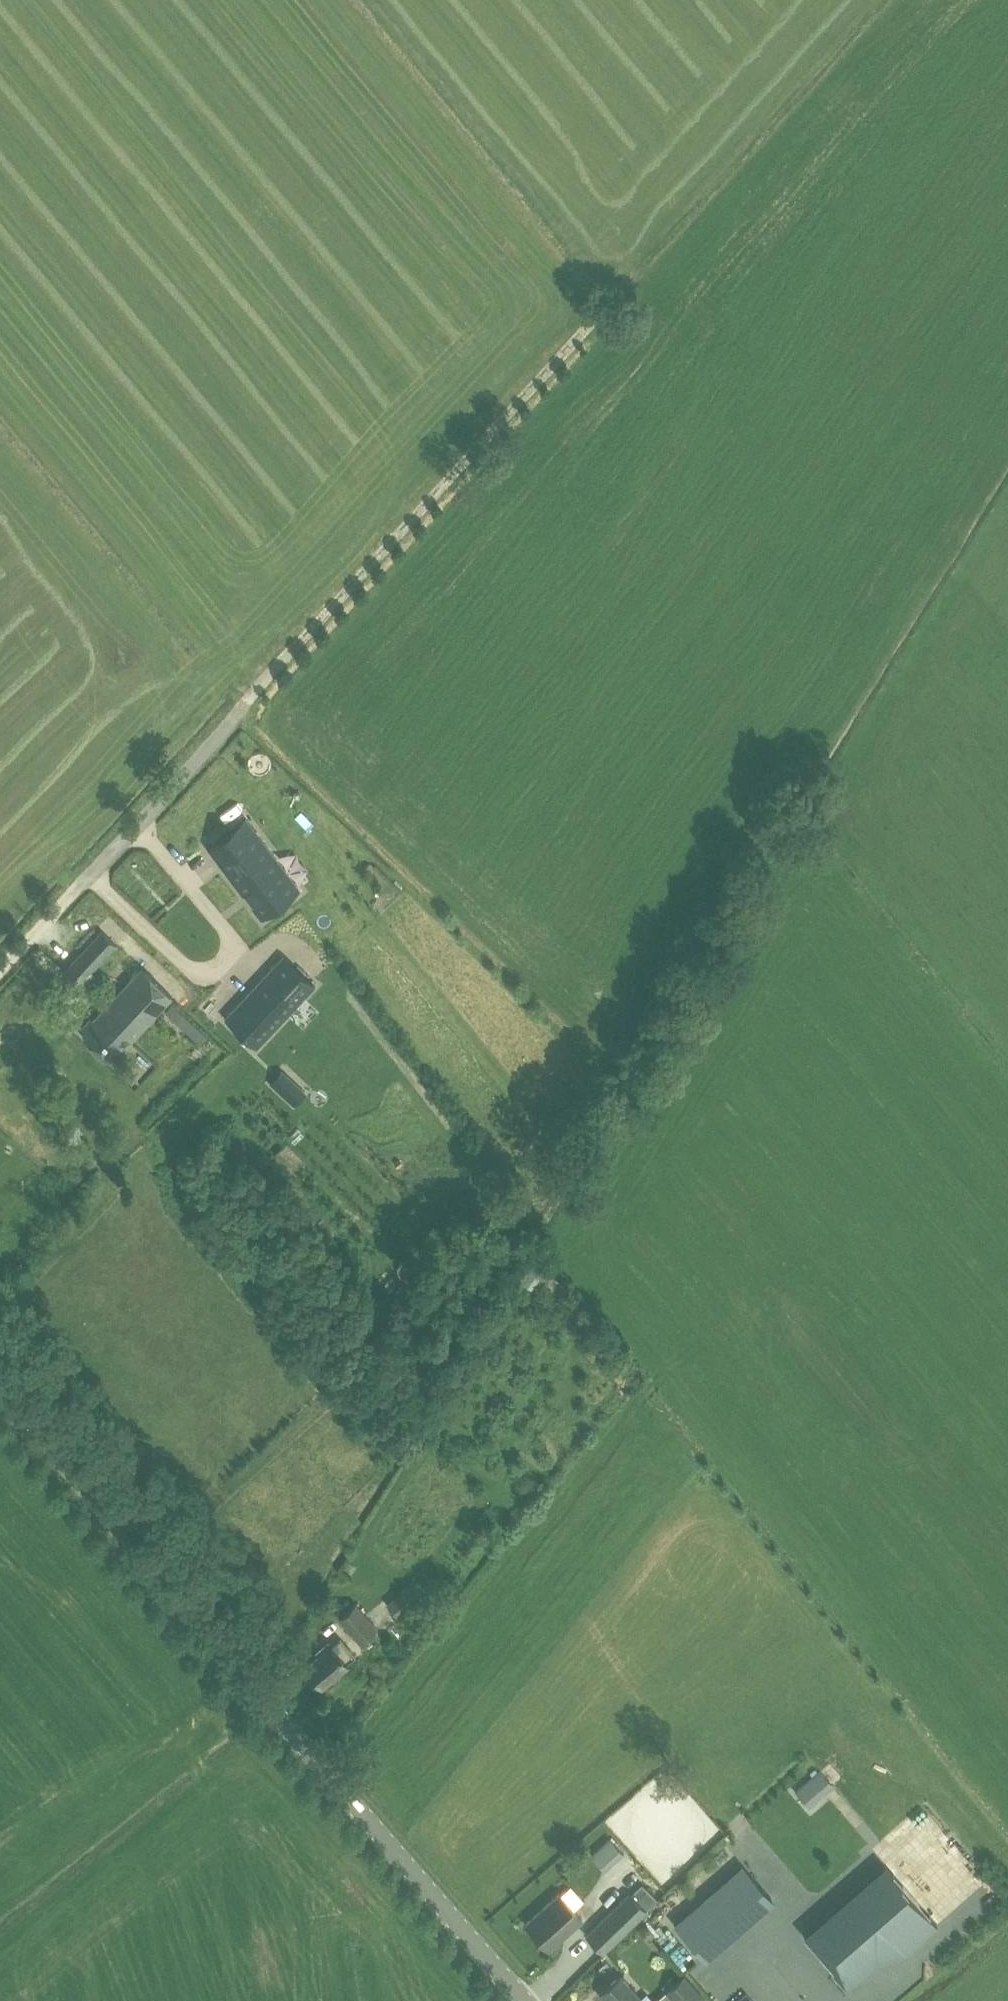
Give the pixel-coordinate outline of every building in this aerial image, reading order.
[(210,844),(207,847),(208,848),(260,917),(261,919),(289,897),(296,892),(300,890),(298,888),(246,819),(245,818),(217,839),(210,844)] [(63,971),(78,987),(93,971),(117,945),(99,931),(63,971)] [(226,1016),(224,1018),(256,1048),(258,1046),(313,986),(315,985),(283,955),(282,957),(226,1016)] [(126,1040),(129,1042),(143,1028),(171,997),(141,969),(93,1020),(89,1020),(82,1027),(83,1031),(85,1033),(82,1037),(107,1060),(126,1040)] [(206,1036),(172,1005),(165,1012),(199,1044),(206,1036)] [(227,1051),(238,1038),(230,1030),(218,1043),(227,1051)] [(305,1093),(282,1070),(270,1083),(294,1105),(305,1093)] [(517,1300),(508,1295),(498,1311),(507,1316),(517,1300)] [(413,1585),(389,1606),(394,1612),(400,1618),(423,1597),(413,1585)] [(355,1603),(339,1618),(360,1642),(376,1627),(355,1603)] [(322,1685),(347,1663),(346,1662),(355,1655),(339,1637),(331,1645),(328,1642),(317,1652),(319,1654),(305,1666),(322,1685)] [(627,1850),(624,1830),(601,1834),(605,1854),(627,1850)] [(962,1890),(977,1882),(966,1861),(951,1869),(962,1890)] [(674,1924),(703,1957),(771,1897),(743,1864),(674,1924)] [(819,1952),(818,1953),(819,1954),(820,1953),(833,1968),(832,1969),(833,1970),(831,1971),(846,1988),(876,1962),(905,1953),(937,1925),(929,1916),(930,1915),(929,1914),(928,1915),(893,1875),(894,1874),(893,1873),(892,1874),(885,1865),(804,1935),(819,1952)] [(630,1893),(647,1911),(657,1901),(640,1883),(630,1893)] [(587,1935),(604,1952),(647,1911),(630,1893),(587,1935)] [(581,1920),(559,1894),(526,1923),(549,1949),(581,1920)] [(666,1993),(673,2000),(703,2000),(705,1999),(684,1975),(665,1992),(666,1993)] [(620,1976),(600,1994),(605,2000),(642,2000),(620,1976)] [(657,2000),(673,2000),(666,1993),(657,2000)]
